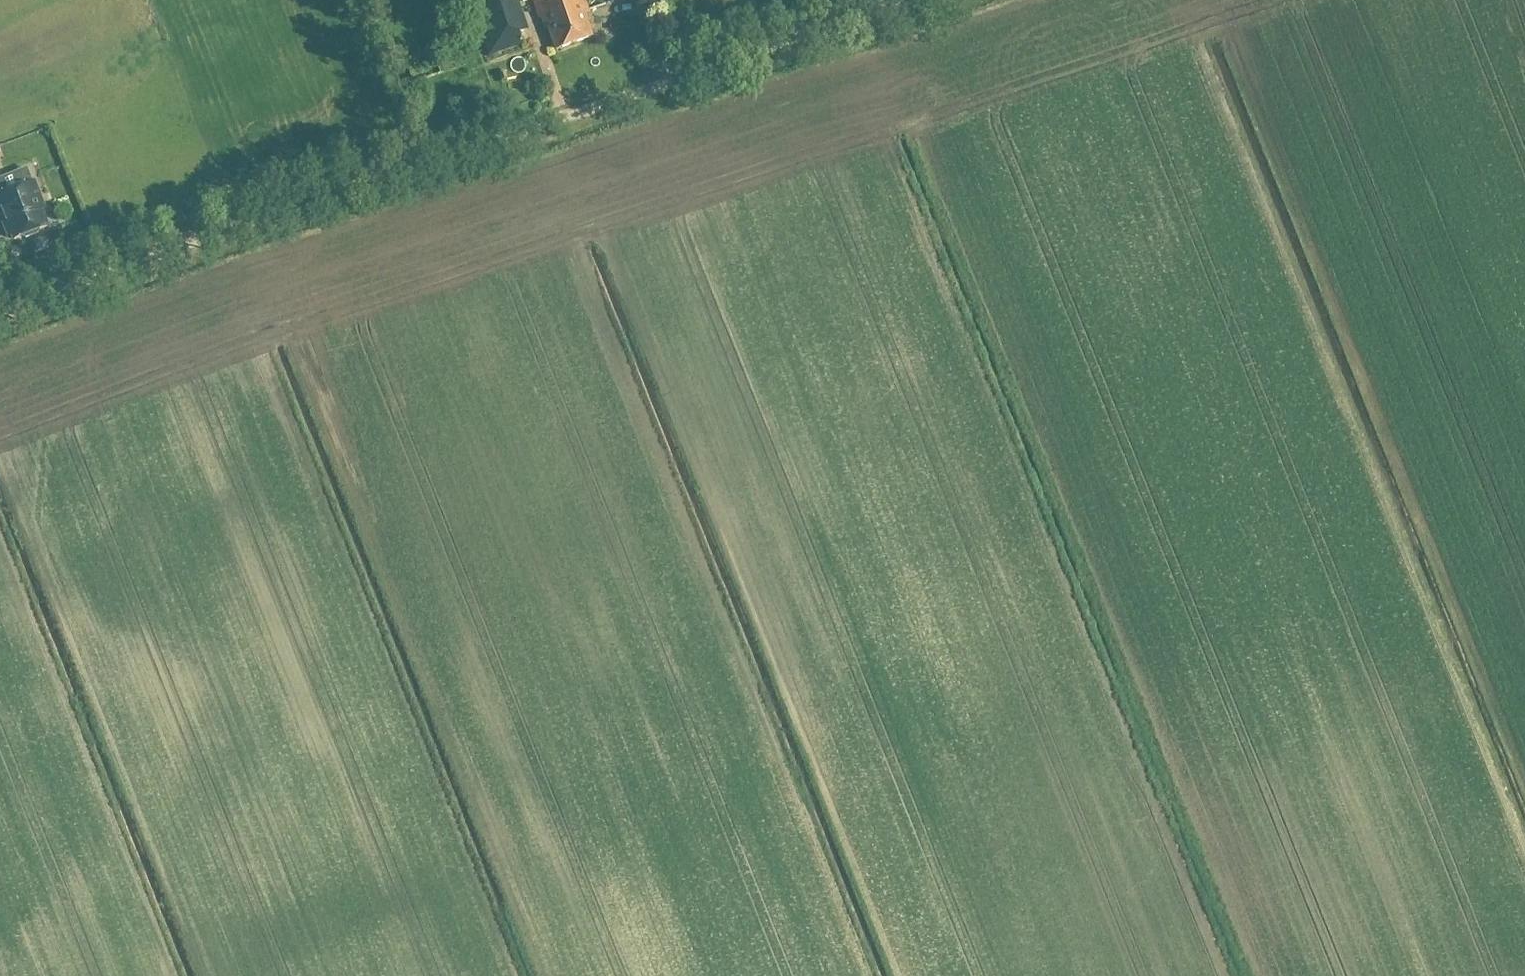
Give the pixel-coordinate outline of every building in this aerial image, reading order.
[(521,47),(506,0),(468,0),(487,58),(521,47)] [(536,16),(543,14),(555,50),(592,38),(584,12),(588,11),(584,0),(531,0),(536,16)] [(37,234),(39,230),(47,227),(40,210),(44,208),(33,183),(0,196),(0,214),(1,215),(4,214),(7,223),(6,227),(9,235),(13,237),(14,240),(22,237),(26,239),(37,234)]
